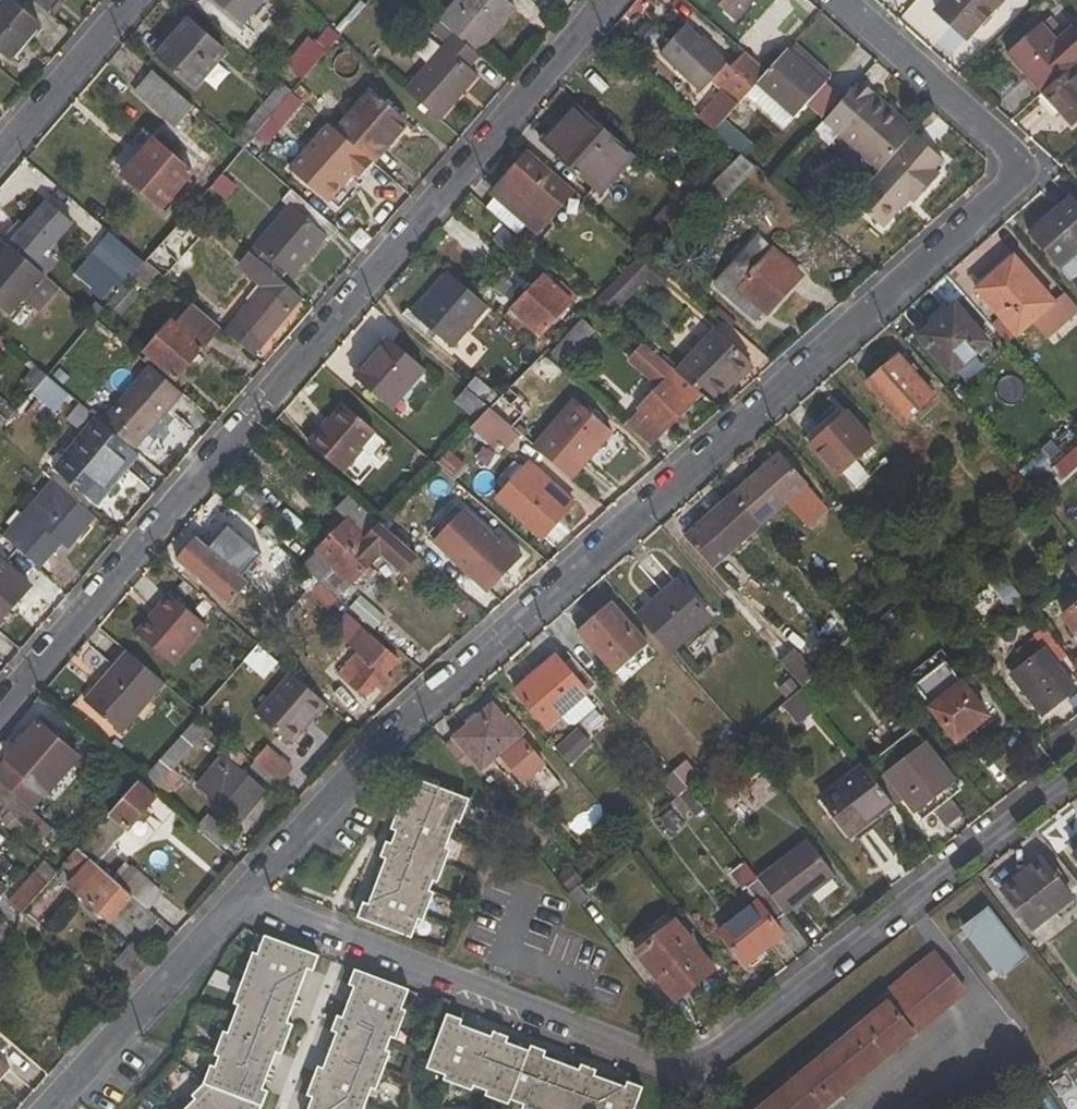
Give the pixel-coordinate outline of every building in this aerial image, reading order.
[(38,24),(9,0),(4,0),(0,5),(0,50),(9,58),(38,24)] [(49,14),(61,0),(33,0),(49,14)] [(263,0),(213,0),(243,25),(263,0)] [(438,22),(451,35),(474,55),(513,7),(505,0),(458,0),(438,22)] [(754,0),(712,0),(735,21),(754,0)] [(1003,0),(945,0),(935,12),(967,40),(1003,0)] [(224,51),(185,19),(169,38),(155,55),(194,89),(224,51)] [(1006,54),(1040,93),(1076,61),(1076,30),(1071,24),(1054,39),(1040,24),(1006,54)] [(694,86),(719,58),(684,25),(659,54),(694,86)] [(148,49),(155,55),(169,38),(163,32),(148,49)] [(477,75),(466,64),(474,55),(451,35),(404,91),(439,120),(477,75)] [(297,66),(306,75),(325,53),(314,44),(297,66)] [(793,119),(824,83),(787,49),(766,72),(756,85),(793,119)] [(713,133),(756,85),(766,72),(743,52),(727,69),(721,63),(709,77),(723,90),(699,120),(713,133)] [(1040,93),(1071,127),(1076,122),(1076,61),(1040,93)] [(173,129),(192,107),(150,70),(132,93),(173,129)] [(909,137),(883,113),(888,108),(859,82),(823,123),(878,171),(909,137)] [(282,102),(291,93),(282,85),(234,142),(242,149),(272,114),(282,102)] [(406,125),(368,92),(334,131),(359,152),(372,163),(406,125)] [(282,123),(292,110),(282,102),(272,114),(282,123)] [(618,173),(633,157),(574,102),(548,132),(554,137),(546,146),(590,187),(610,165),(618,173)] [(911,133),(913,131),(888,108),(883,113),(909,137),(911,133)] [(341,173),(359,152),(334,131),(332,129),(321,143),(334,153),(315,174),(328,187),(333,182),(342,190),(322,213),(347,236),(375,203),(341,173)] [(546,146),(554,137),(548,132),(540,141),(546,146)] [(934,170),(942,160),(911,133),(909,137),(878,171),(852,200),(882,228),(907,201),(911,205),(939,174),(934,170)] [(173,157),(154,139),(141,153),(122,176),(160,209),(192,172),(186,168),(191,161),(179,151),(173,157)] [(133,145),(113,168),(122,176),(141,153),(133,145)] [(508,180),(485,207),(517,236),(523,228),(534,238),(549,219),(557,226),(572,208),(565,202),(571,195),(523,154),(504,176),(508,180)] [(690,204),(644,252),(651,258),(679,230),(682,233),(696,218),(701,223),(754,169),(739,155),(690,204)] [(221,172),(210,164),(183,197),(192,205),(209,187),(221,172)] [(590,187),(599,196),(618,173),(610,165),(590,187)] [(223,199),(235,184),(221,172),(209,187),(223,199)] [(159,224),(169,232),(192,205),(183,197),(159,224)] [(1076,250),(1076,205),(1070,198),(1027,235),(1056,268),(1076,250)] [(45,200),(21,229),(8,244),(33,266),(51,246),(71,223),(45,200)] [(322,238),(330,244),(339,234),(303,201),(294,212),(290,209),(259,244),(267,251),(261,259),(281,277),(287,270),(292,274),(322,238)] [(14,223),(1,238),(8,244),(21,229),(14,223)] [(711,285),(755,323),(798,274),(754,236),(711,285)] [(123,274),(129,279),(144,262),(138,257),(135,261),(107,237),(72,276),(101,300),(123,274)] [(8,315),(43,275),(33,266),(8,244),(0,254),(0,308),(8,315)] [(57,251),(51,246),(33,266),(43,275),(44,276),(56,261),(51,257),(57,251)] [(163,264),(151,253),(144,262),(156,273),(163,264)] [(263,287),(224,333),(251,356),(300,299),(249,255),(241,266),(263,287)] [(1017,336),(1053,303),(1013,259),(976,290),(1017,336)] [(612,311),(652,276),(639,261),(599,296),(612,311)] [(141,289),(156,273),(144,262),(129,279),(141,289)] [(450,349),(486,306),(447,272),(410,315),(405,309),(401,315),(424,335),(429,330),(450,349)] [(543,275),(501,320),(533,347),(577,297),(563,285),(560,289),(543,275)] [(137,294),(141,289),(129,279),(125,283),(137,294)] [(137,294),(125,283),(107,304),(119,316),(137,294)] [(204,358),(199,353),(220,330),(191,304),(175,322),(170,317),(141,351),(175,380),(185,369),(191,373),(204,358)] [(950,375),(987,343),(953,306),(917,338),(950,375)] [(562,366),(594,331),(582,320),(550,354),(562,366)] [(728,349),(710,332),(674,370),(698,390),(702,388),(714,400),(750,363),(732,345),(728,349)] [(389,408),(422,370),(389,340),(356,377),(389,408)] [(623,425),(650,448),(703,395),(698,390),(674,370),(643,343),(625,359),(649,386),(655,379),(658,384),(635,408),(637,412),(623,425)] [(902,424),(931,397),(897,357),(867,383),(902,424)] [(21,380),(33,391),(46,376),(34,365),(21,380)] [(182,394),(149,366),(109,414),(135,436),(158,409),(164,414),(182,394)] [(467,387),(489,407),(497,398),(474,377),(467,387)] [(58,410),(69,395),(47,378),(35,393),(58,410)] [(453,401),(475,421),(488,407),(465,388),(453,401)] [(600,404),(583,390),(574,400),(591,415),(600,404)] [(0,396),(0,397),(0,416),(6,422),(16,410),(0,396)] [(574,400),(534,444),(572,478),(610,433),(591,415),(574,400)] [(493,448),(511,428),(488,407),(475,421),(469,427),(493,448)] [(309,445),(343,474),(357,458),(362,452),(360,450),(373,435),(374,433),(346,408),(325,432),(322,430),(309,445)] [(135,436),(109,414),(102,423),(133,451),(164,414),(158,409),(135,436)] [(838,477),(874,446),(844,412),(809,444),(838,477)] [(56,468),(92,499),(133,451),(102,423),(97,419),(56,468)] [(369,469),(387,447),(373,435),(360,450),(362,452),(357,458),(369,469)] [(1076,478),(1076,443),(1057,461),(1074,480),(1076,478)] [(806,484),(779,452),(731,493),(759,525),(784,503),(806,527),(827,509),(805,485),(806,484)] [(540,538),(571,502),(528,464),(496,499),(540,538)] [(3,536),(8,542),(38,568),(59,542),(67,549),(93,519),(78,507),(80,504),(51,480),(3,536)] [(241,484),(226,502),(250,522),(264,505),(241,484)] [(711,568),(759,525),(731,493),(683,536),(711,568)] [(487,592),(520,557),(502,540),(497,545),(463,511),(434,539),(487,592)] [(302,567),(318,582),(363,536),(346,521),(302,567)] [(380,552),(399,569),(414,554),(377,522),(363,536),(318,582),(336,597),(380,552)] [(2,551),(8,542),(3,536),(0,534),(0,549),(2,551)] [(227,604),(246,581),(194,537),(176,559),(227,604)] [(1076,578),(1076,547),(1062,559),(1076,578)] [(9,606),(13,610),(22,601),(17,596),(38,574),(13,552),(0,566),(0,618),(9,606)] [(310,593),(324,607),(336,597),(318,582),(310,593)] [(706,619),(676,584),(637,617),(669,654),(706,619)] [(170,665),(205,624),(169,593),(134,634),(170,665)] [(614,673),(646,644),(610,601),(578,629),(614,673)] [(1062,617),(1076,637),(1076,605),(1062,617)] [(367,697),(378,684),(384,690),(393,679),(387,673),(399,659),(363,629),(349,646),(358,654),(340,675),(367,697)] [(815,674),(792,649),(777,662),(800,687),(812,677),(815,674)] [(1042,716),(1073,691),(1042,650),(1011,676),(1042,716)] [(121,732),(163,683),(127,651),(84,701),(121,732)] [(547,729),(587,693),(553,654),(514,689),(547,729)] [(254,716),(289,747),(325,707),(290,675),(254,716)] [(829,697),(812,677),(800,687),(817,708),(829,697)] [(956,740),(984,716),(960,686),(931,708),(956,740)] [(817,708),(800,687),(780,705),(796,726),(817,708)] [(517,738),(490,705),(452,738),(458,744),(449,752),(465,771),(473,763),(479,771),(492,760),(497,756),(509,769),(504,773),(516,786),(537,768),(514,740),(517,738)] [(197,751),(212,734),(194,717),(143,774),(157,788),(191,746),(197,751)] [(37,720),(0,764),(0,783),(36,814),(82,760),(37,720)] [(458,744),(452,738),(444,745),(449,752),(458,744)] [(914,811),(951,782),(921,745),(885,774),(914,811)] [(293,771),(266,747),(254,761),(281,784),(293,771)] [(198,785),(230,813),(248,791),(238,782),(244,775),(222,756),(198,785)] [(497,756),(492,760),(504,773),(509,769),(497,756)] [(249,767),(274,790),(281,784),(254,761),(249,767)] [(479,771),(473,763),(465,771),(471,779),(479,771)] [(862,764),(821,798),(827,805),(849,834),(874,814),(892,801),(862,764)] [(123,766),(104,789),(118,801),(138,779),(123,766)] [(672,771),(660,782),(674,798),(677,795),(686,788),(672,771)] [(248,791),(254,783),(244,775),(238,782),(248,791)] [(138,779),(118,801),(77,850),(103,871),(116,855),(110,850),(157,797),(138,779)] [(419,781),(413,779),(405,802),(411,805),(419,781)] [(459,824),(468,800),(419,781),(411,805),(405,802),(401,800),(389,829),(394,830),(400,832),(394,847),(388,845),(384,843),(380,856),(384,858),(390,860),(371,908),(366,905),(362,903),(356,918),(409,938),(417,919),(422,921),(432,893),(428,891),(431,881),(436,883),(449,850),(445,848),(454,823),(459,824)] [(21,915),(62,867),(77,850),(36,814),(0,783),(0,804),(7,810),(29,828),(21,839),(19,841),(42,860),(7,903),(21,915)] [(702,808),(686,788),(677,795),(693,817),(702,808)] [(847,850),(882,825),(874,814),(849,834),(827,805),(818,813),(847,850)] [(0,819),(0,822),(21,839),(29,828),(7,810),(0,819)] [(207,815),(194,829),(218,849),(231,835),(207,815)] [(394,830),(388,845),(394,847),(400,832),(394,830)] [(833,875),(806,840),(755,879),(783,915),(833,875)] [(118,911),(144,933),(158,918),(146,907),(117,883),(103,871),(77,850),(62,867),(74,878),(68,885),(109,921),(118,911)] [(384,858),(366,905),(371,908),(390,860),(384,858)] [(1031,930),(1070,899),(1041,860),(1002,891),(1031,930)] [(783,936),(773,923),(783,915),(755,879),(743,862),(727,875),(740,891),(745,887),(755,901),(717,932),(744,966),(783,936)] [(159,892),(130,867),(117,883),(146,907),(159,892)] [(576,885),(567,893),(579,908),(588,900),(576,885)] [(959,931),(999,980),(1027,957),(987,908),(959,931)] [(635,953),(673,1000),(713,969),(675,921),(635,953)] [(266,1092),(260,1089),(254,1086),(267,1050),(274,1053),(279,1054),(291,1025),(286,1022),(279,1021),(300,967),(306,970),(311,972),(317,957),(263,936),(256,955),(252,954),(232,1003),(237,1005),(226,1032),(222,1032),(212,1053),(216,1055),(213,1065),(209,1064),(201,1085),(191,1094),(193,1099),(183,1108),(257,1108),(266,1092)] [(130,943),(111,963),(133,981),(150,960),(130,943)] [(961,993),(932,957),(916,969),(946,1005),(961,993)] [(286,1022),(306,970),(300,967),(279,1021),(286,1022)] [(347,984),(351,986),(358,988),(346,1020),(340,1017),(336,1016),(330,1032),(334,1034),(341,1037),(328,1071),(321,1068),(316,1082),(312,1080),(306,1096),(310,1097),(316,1099),(313,1108),(363,1108),(370,1089),(375,1090),(389,1052),(385,1050),(389,1036),(394,1039),(405,1010),(401,1009),(407,990),(353,969),(347,984)] [(946,1005),(916,969),(881,997),(911,1033),(946,1005)] [(351,986),(340,1017),(346,1020),(358,988),(351,986)] [(881,997),(746,1108),(819,1108),(911,1033),(881,997)] [(626,1081),(623,1087),(621,1094),(590,1082),(593,1076),(594,1069),(579,1064),(577,1069),(575,1076),(538,1063),(541,1056),(543,1050),(528,1045),(526,1050),(524,1057),(502,1049),(505,1042),(506,1036),(492,1031),(489,1037),(487,1043),(456,1032),(459,1025),(461,1019),(446,1014),(425,1068),(444,1076),(442,1081),(470,1091),(471,1086),(486,1091),(484,1096),(506,1105),(509,1099),(522,1104),(521,1108),(633,1108),(641,1087),(626,1081)] [(489,1037),(459,1025),(456,1032),(487,1043),(489,1037)] [(334,1034),(321,1068),(328,1071),(341,1037),(334,1034)] [(526,1050),(505,1042),(502,1049),(524,1057),(526,1050)] [(260,1089),(274,1053),(267,1050),(254,1086),(260,1089)] [(577,1069),(541,1056),(538,1063),(575,1076),(577,1069)] [(321,1068),(316,1066),(312,1080),(316,1082),(321,1068)] [(623,1087),(593,1076),(590,1082),(621,1094),(623,1087)] [(306,1108),(313,1108),(316,1099),(310,1097),(306,1108)]
